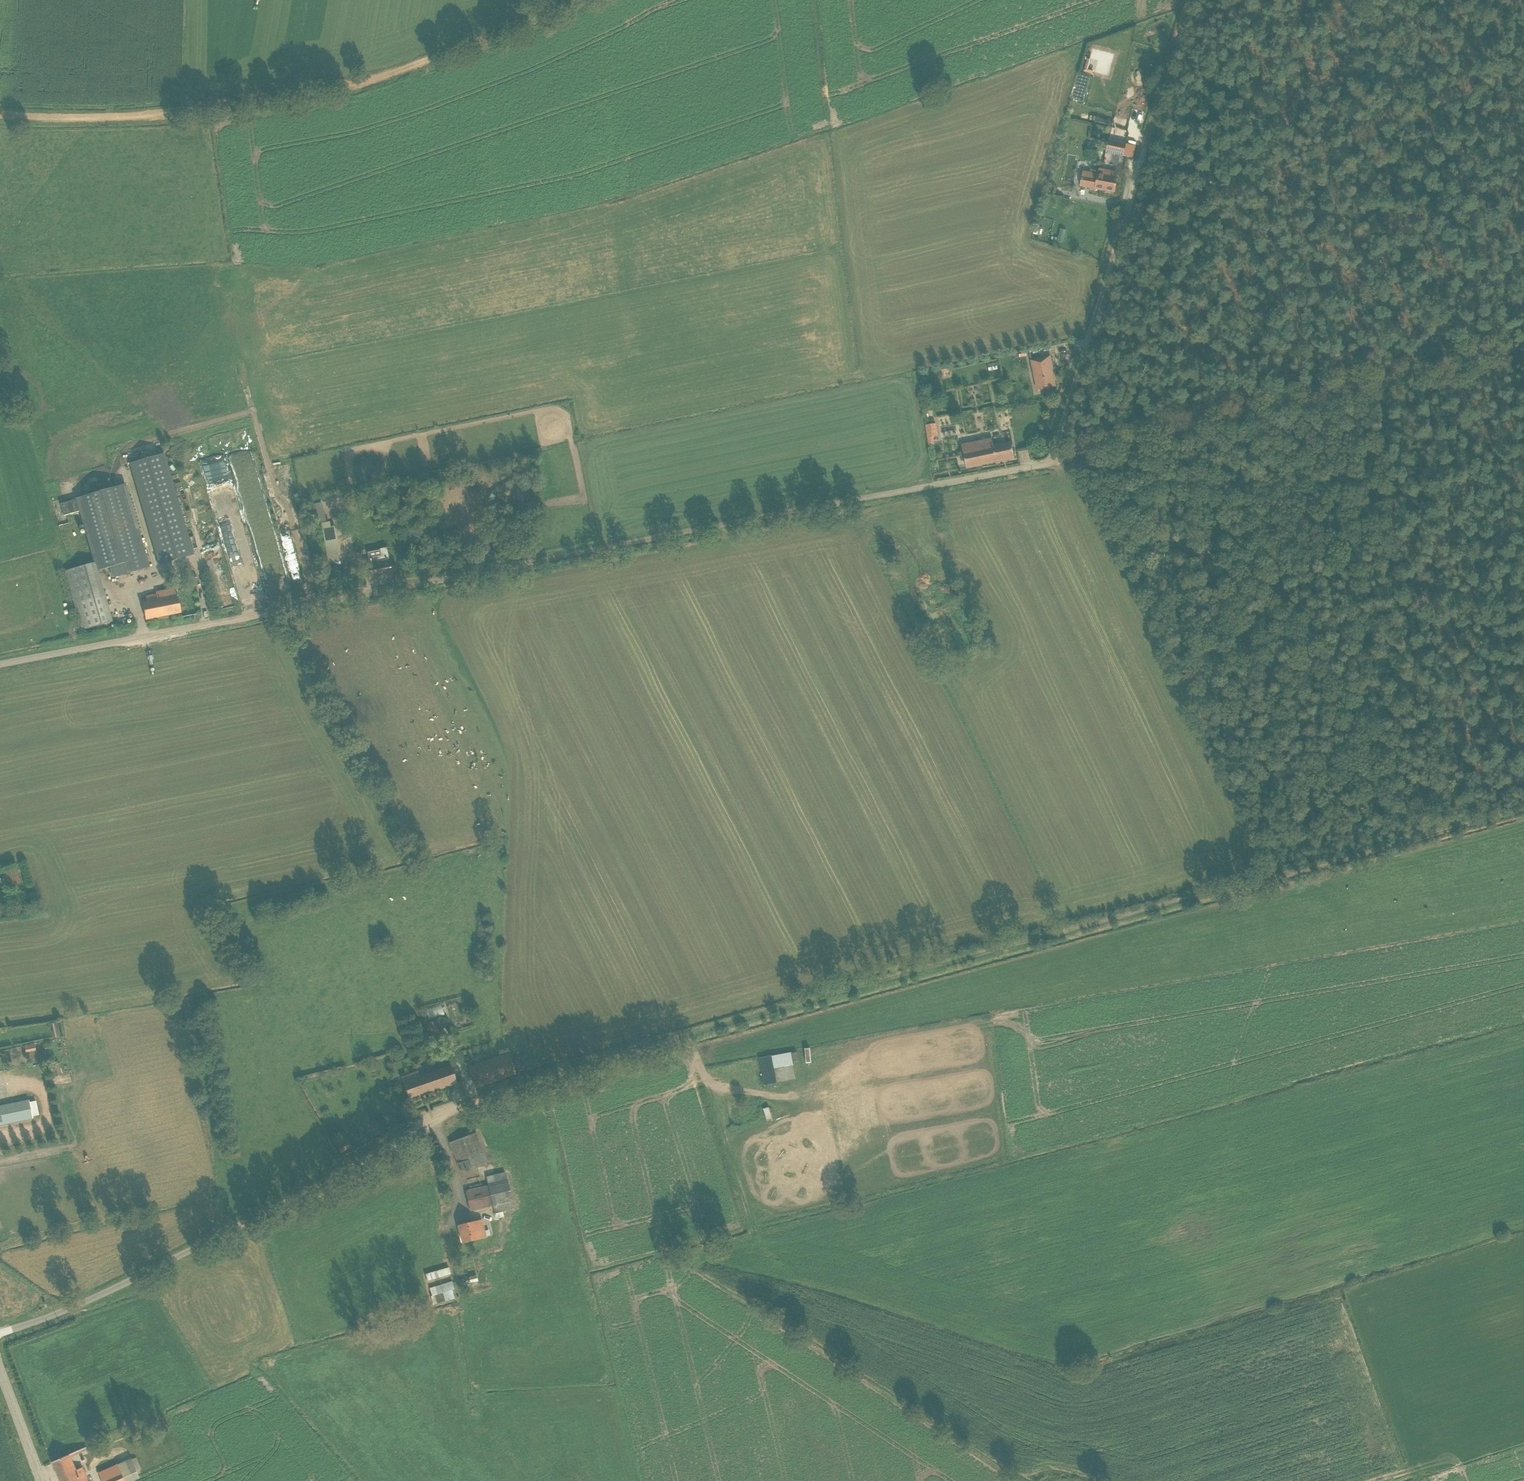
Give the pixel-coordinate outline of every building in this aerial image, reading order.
[(1082,135),(1090,138),(1093,130),(1085,127),(1082,135)] [(1106,152),(1133,158),(1135,146),(1109,140),(1106,152)] [(1057,182),(1064,184),(1071,158),(1063,156),(1057,182)] [(1080,186),(1095,189),(1114,192),(1115,188),(1116,188),(1116,187),(1115,187),(1118,172),(1099,169),(1098,174),(1083,171),(1080,186)] [(1050,357),(1031,361),(1037,390),(1055,386),(1051,370),(1052,369),(1050,357)] [(933,378),(942,377),(942,366),(932,367),(933,378)] [(919,423),(921,445),(928,444),(926,423),(919,423)] [(967,468),(1014,458),(1011,442),(993,446),(991,438),(977,442),(978,449),(963,453),(967,468)] [(131,463),(160,564),(192,555),(163,454),(131,463)] [(191,521),(260,512),(258,497),(263,496),(262,481),(218,487),(219,493),(211,494),(212,503),(189,506),(191,521)] [(95,563),(98,570),(111,567),(114,577),(148,567),(126,485),(76,497),(95,563)] [(321,524),(325,547),(327,557),(340,554),(335,527),(331,528),(329,522),(321,524)] [(367,564),(368,569),(370,579),(392,575),(386,548),(380,549),(381,556),(372,558),(373,563),(367,564)] [(98,570),(95,563),(65,571),(82,630),(112,621),(109,612),(98,570)] [(259,576),(274,575),(273,566),(259,568),(259,576)] [(142,603),(145,619),(181,612),(176,588),(156,592),(156,594),(146,596),(147,602),(142,603)] [(15,870),(8,873),(12,885),(19,883),(15,870)] [(435,1021),(428,1023),(431,1033),(438,1030),(435,1021)] [(791,1052),(760,1058),(765,1084),(776,1082),(774,1068),(793,1064),(791,1052)] [(450,1065),(403,1082),(409,1099),(457,1083),(450,1065)] [(0,1106),(0,1125),(33,1118),(29,1100),(0,1106)] [(764,1104),(757,1106),(762,1119),(768,1117),(764,1104)] [(475,1133),(449,1143),(460,1172),(486,1163),(475,1133)] [(347,1142),(337,1148),(341,1156),(351,1150),(347,1142)] [(509,1200),(502,1172),(478,1177),(480,1187),(462,1191),(466,1206),(489,1201),(489,1204),(509,1200)] [(458,1242),(486,1236),(483,1218),(454,1225),(458,1242)] [(420,1269),(421,1277),(445,1273),(444,1265),(420,1269)] [(458,1283),(473,1279),(470,1271),(456,1276),(458,1283)] [(434,1293),(449,1288),(446,1279),(431,1283),(434,1293)] [(80,1467),(74,1469),(67,1454),(48,1462),(57,1480),(86,1480),(80,1467)] [(132,1479),(124,1459),(97,1472),(101,1480),(129,1480),(132,1479)]
